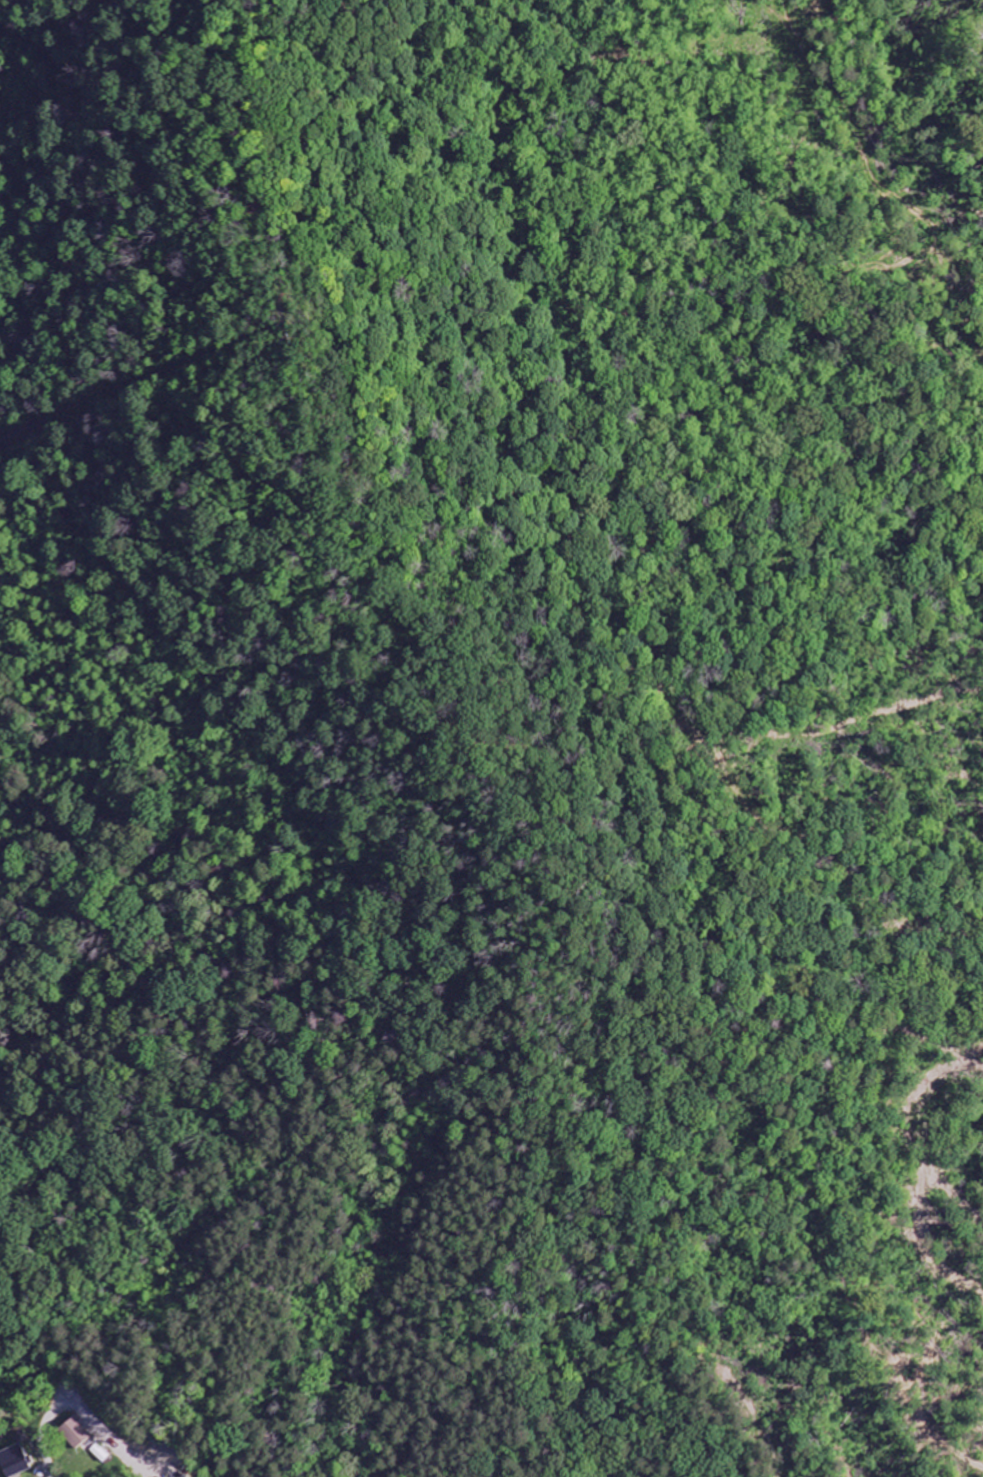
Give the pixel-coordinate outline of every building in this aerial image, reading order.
[(76,1450),(92,1440),(78,1417),(61,1428),(76,1450)] [(8,1476),(17,1476),(34,1471),(24,1445),(0,1455),(8,1476)]
